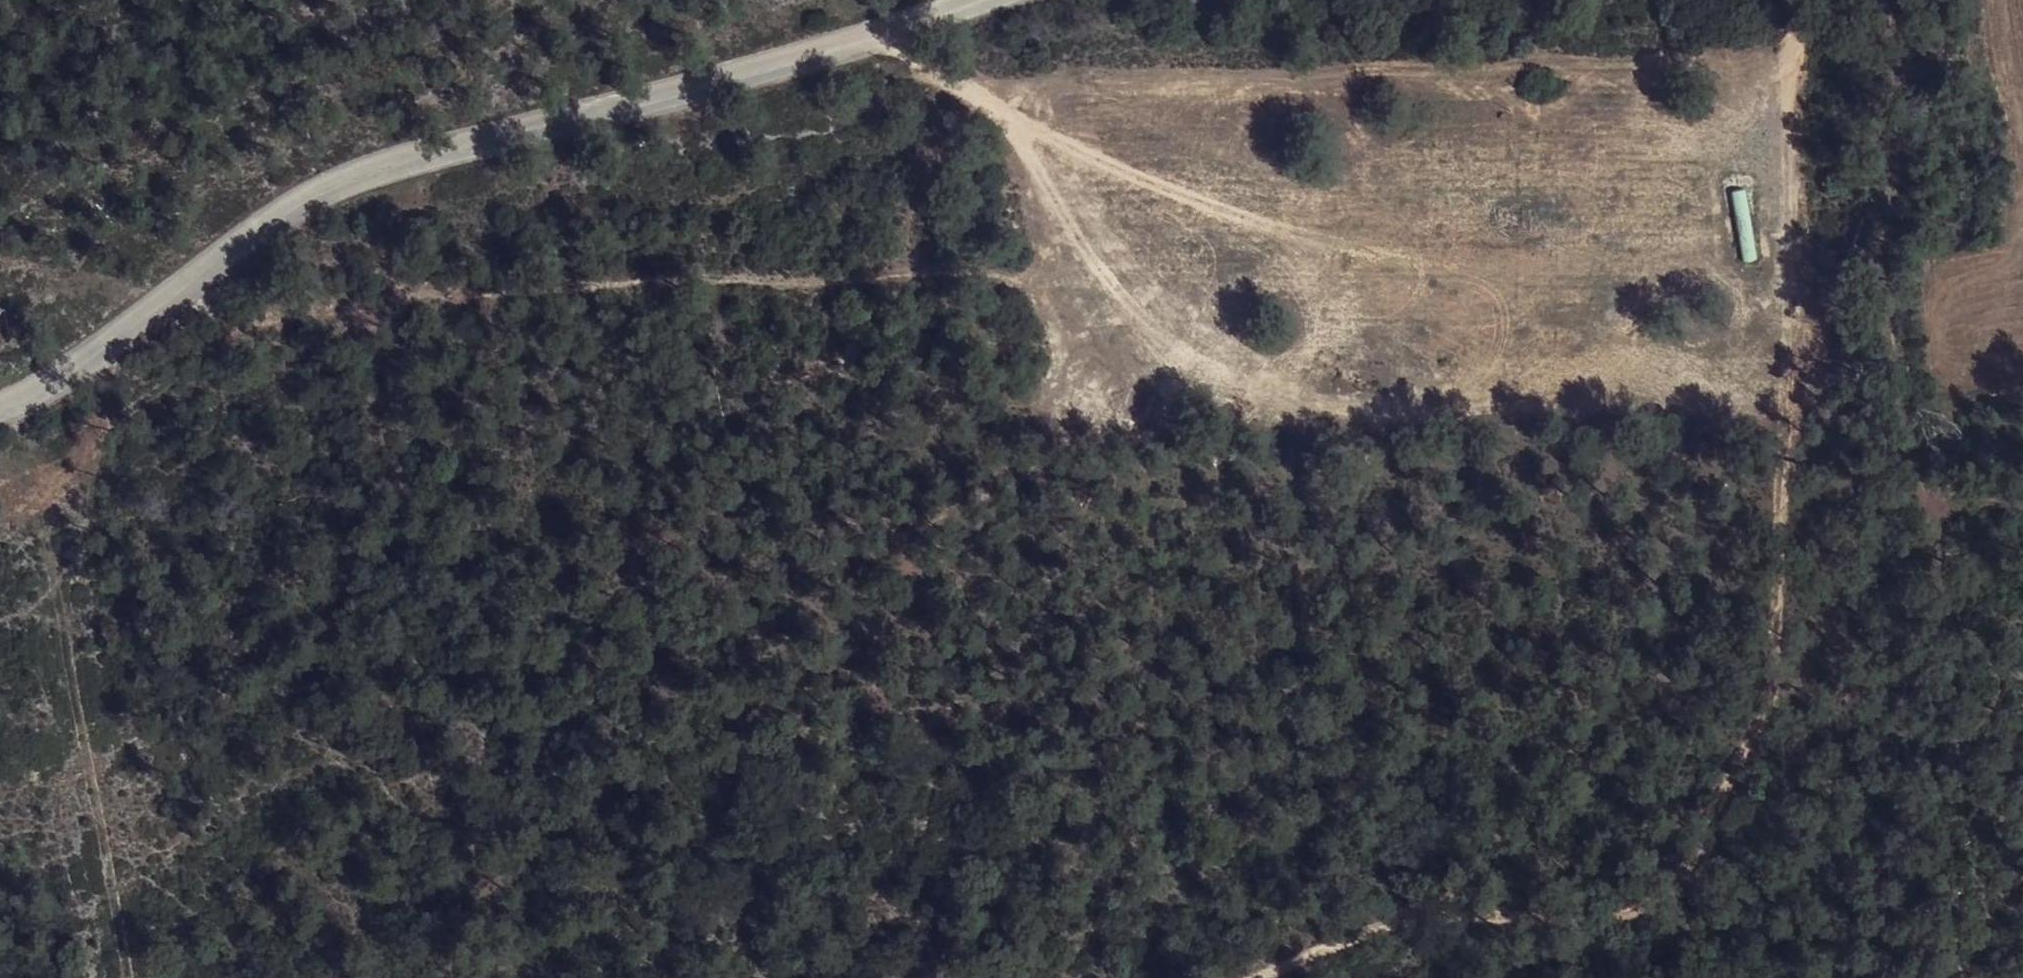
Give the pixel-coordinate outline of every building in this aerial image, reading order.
[(1733,190),(1738,261),(1751,260),(1746,189),(1733,190)]
